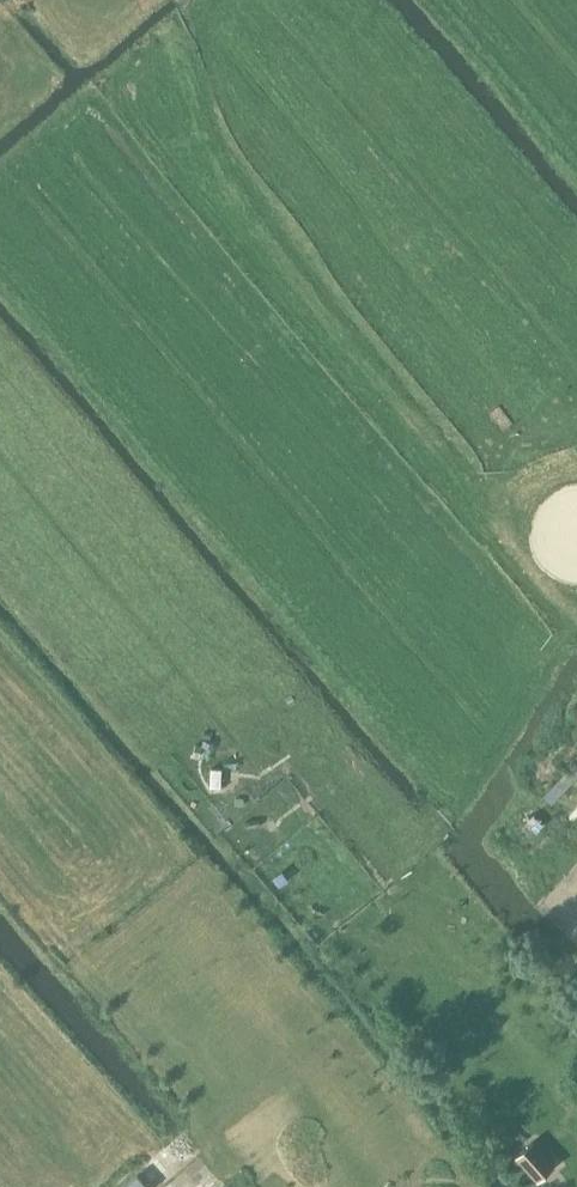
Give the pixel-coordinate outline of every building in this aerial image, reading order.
[(544,793),(576,824),(576,758),(544,793)] [(553,1166),(532,1141),(515,1156),(537,1180),(553,1166)] [(123,1186),(143,1186),(134,1177),(123,1186)]
